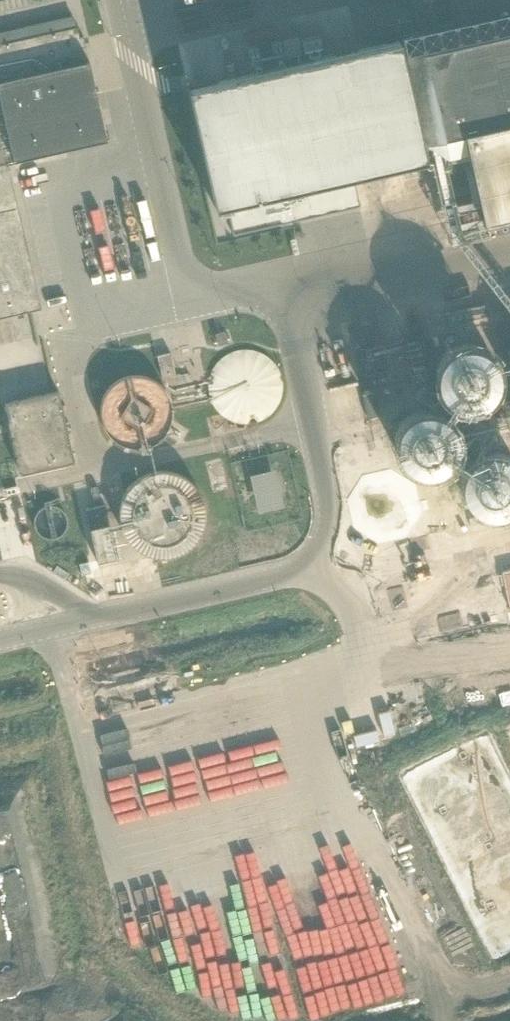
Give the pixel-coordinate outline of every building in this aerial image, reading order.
[(44,307),(23,223),(19,208),(9,163),(107,140),(89,61),(85,62),(82,47),(86,46),(83,35),(79,36),(77,26),(0,44),(0,318),(44,307)] [(421,58),(442,150),(466,145),(468,152),(484,225),(509,219),(509,38),(426,57),(421,58)] [(398,40),(189,86),(191,96),(215,204),(227,201),(234,233),(360,205),(353,173),(426,157),(400,40),(398,40)] [(225,331),(215,333),(218,344),(228,341),(225,331)] [(217,383),(210,385),(223,428),(288,408),(269,346),(211,364),(217,383)] [(75,462),(59,390),(5,402),(21,474),(75,462)] [(171,424),(172,391),(140,390),(139,397),(128,397),(127,420),(135,420),(135,423),(157,424),(157,423),(171,424)] [(466,394),(439,401),(438,419),(449,459),(432,464),(419,463),(423,477),(397,475),(396,489),(405,518),(429,520),(444,516),(445,502),(444,497),(457,493),(434,491),(477,479),(450,476),(465,472),(467,453),(489,446),(487,440),(490,409),(486,395),(466,394)] [(285,506),(276,468),(250,474),(258,512),(285,506)] [(117,557),(105,504),(85,508),(97,562),(117,557)]
